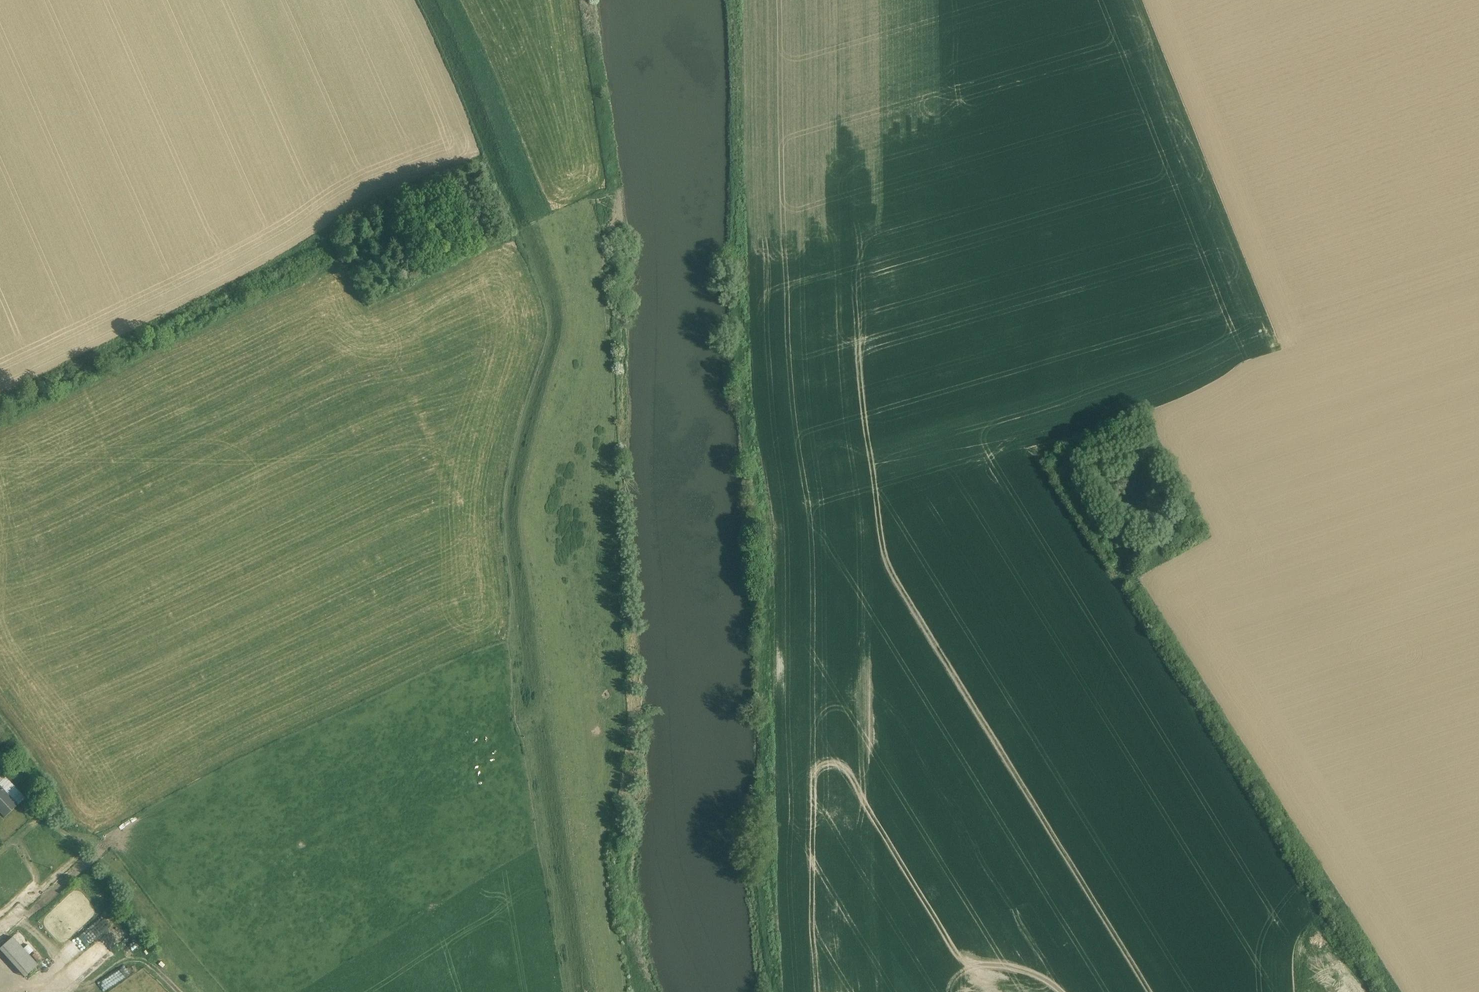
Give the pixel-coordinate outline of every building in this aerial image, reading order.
[(18,806),(26,799),(3,774),(0,777),(0,786),(18,806)] [(0,786),(0,813),(5,818),(18,806),(0,786)] [(1306,923),(1308,934),(1316,932),(1314,921),(1306,923)] [(12,938),(0,949),(0,951),(23,977),(36,965),(12,938)] [(1301,969),(1315,978),(1319,971),(1305,962),(1301,969)]
